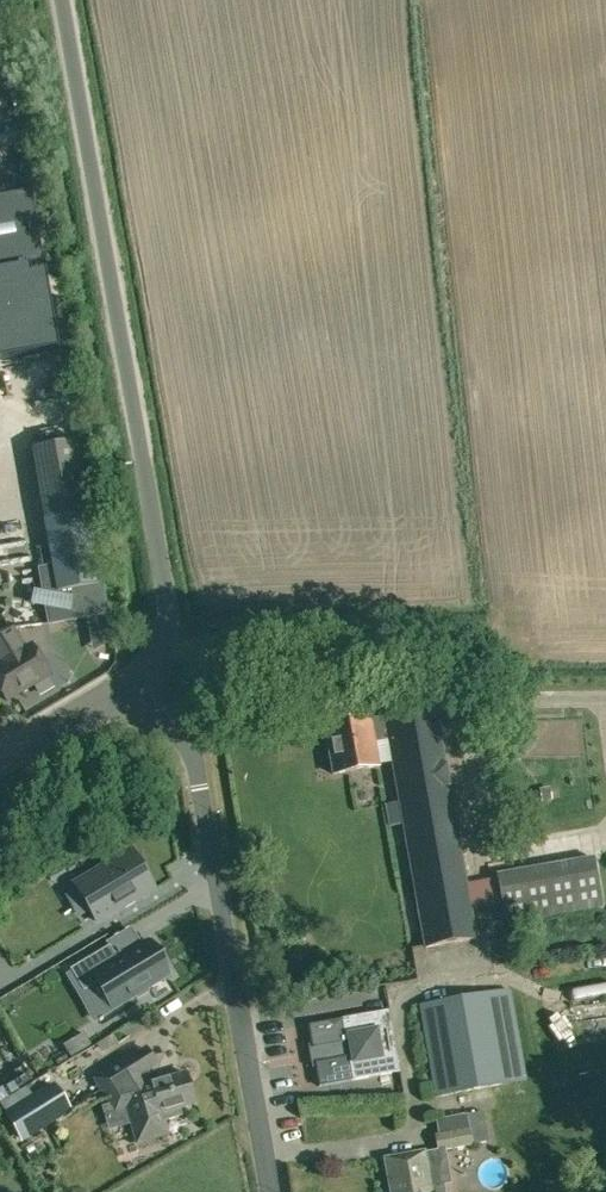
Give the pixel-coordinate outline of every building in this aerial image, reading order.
[(44,263),(32,193),(0,198),(0,271),(30,266),(44,263)] [(59,349),(45,271),(31,274),(30,266),(0,271),(0,359),(59,349)] [(92,652),(112,641),(76,440),(31,448),(53,565),(38,568),(48,625),(86,619),(92,652)] [(9,571),(10,553),(0,552),(0,570),(9,571)] [(25,649),(13,629),(21,627),(21,626),(0,629),(0,688),(7,700),(50,674),(32,645),(25,649)] [(436,713),(384,722),(388,741),(425,948),(476,939),(436,713)] [(370,719),(325,727),(333,774),(379,766),(375,743),(388,741),(384,722),(371,724),(370,719)] [(131,851),(74,885),(96,921),(153,887),(131,851)] [(505,924),(603,907),(594,857),(496,875),(505,924)] [(109,946),(70,970),(71,972),(83,992),(98,983),(112,1008),(169,974),(159,957),(154,949),(149,941),(142,945),(117,960),(109,946)] [(436,1097),(526,1080),(510,989),(420,1005),(436,1097)] [(308,1025),(319,1086),(399,1072),(388,1011),(308,1025)] [(63,1046),(71,1058),(91,1046),(84,1033),(63,1046)] [(145,1049),(96,1079),(112,1105),(122,1102),(129,1123),(131,1122),(137,1142),(167,1133),(163,1120),(181,1115),(179,1107),(195,1102),(186,1073),(152,1083),(148,1069),(154,1065),(145,1049)] [(22,1139),(68,1110),(53,1085),(7,1114),(22,1139)] [(489,1141),(483,1111),(466,1114),(436,1119),(438,1134),(434,1134),(437,1152),(472,1146),(472,1144),(489,1141)] [(444,1186),(430,1188),(424,1153),(385,1160),(391,1191),(445,1191),(444,1186)]
